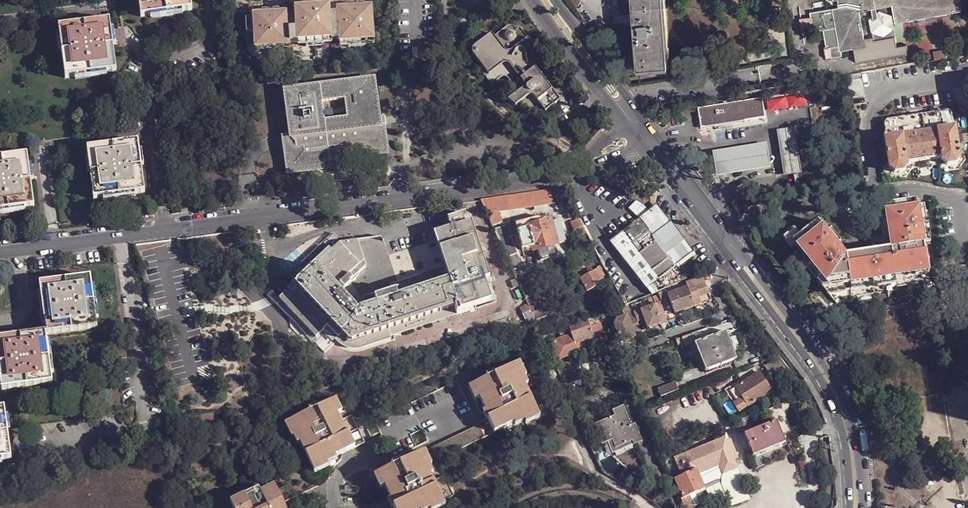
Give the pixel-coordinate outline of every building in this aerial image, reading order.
[(195,12),(193,0),(140,0),(142,18),(195,12)] [(667,64),(663,0),(632,0),(637,66),(667,64)] [(963,12),(962,7),(961,0),(838,0),(840,8),(811,12),(815,31),(824,30),(837,28),(840,46),(831,47),(833,58),(842,56),(841,51),(867,46),(860,11),(893,5),(896,23),(963,12)] [(259,19),(244,20),(246,47),(254,47),(254,50),(290,47),(289,44),(338,40),(338,44),(374,41),(372,15),(377,14),(376,6),(372,7),(372,10),(365,10),(364,7),(357,8),(357,4),(351,5),(351,8),(344,9),(344,12),(329,13),(329,10),(322,11),(322,7),(315,8),(315,4),(308,5),(308,8),(301,9),(302,12),(293,13),(294,16),(281,17),(281,14),(273,15),(273,11),(266,12),(266,15),(258,15),(259,19)] [(67,80),(118,73),(111,22),(59,29),(67,80)] [(473,55),(488,75),(485,78),(491,85),(499,79),(500,79),(502,78),(503,78),(505,78),(506,79),(508,80),(519,93),(508,101),(515,107),(519,104),(525,112),(526,113),(527,114),(529,114),(531,114),(532,114),(533,113),(537,118),(559,101),(543,80),(549,75),(550,75),(550,74),(551,72),(551,71),(550,69),(549,67),(519,28),(516,31),(515,29),(515,28),(514,28),(513,27),(510,26),(509,26),(507,27),(506,28),(494,37),(491,34),(474,47),(473,48),(472,50),(472,52),(472,54),(472,55),(473,55)] [(824,30),(828,48),(831,47),(840,46),(837,28),(824,30)] [(438,34),(440,45),(447,43),(444,32),(438,34)] [(382,117),(377,117),(372,77),(288,88),(294,134),(286,135),(291,168),(328,162),(327,155),(385,146),(382,117)] [(763,98),(698,108),(701,128),(766,117),(763,98)] [(890,121),(887,124),(889,139),(887,139),(890,162),(890,167),(891,169),(897,173),(905,172),(910,166),(909,162),(943,158),(943,160),(949,166),(957,164),(961,158),(961,155),(960,151),(957,129),(955,129),(953,115),(949,111),(926,116),(923,116),(917,117),(915,117),(890,121)] [(784,175),(802,172),(793,127),(776,130),(784,175)] [(96,200),(147,193),(144,165),(141,142),(89,150),(96,200)] [(771,168),(767,143),(729,149),(711,152),(715,177),(734,174),(771,168)] [(36,208),(30,154),(0,159),(0,212),(36,208)] [(553,188),(530,191),(532,207),(533,210),(548,206),(549,209),(558,206),(553,188)] [(530,191),(506,195),(507,204),(508,210),(532,207),(530,191)] [(501,216),(497,205),(507,204),(506,195),(481,199),(493,226),(503,221),(501,216)] [(820,221),(795,242),(832,288),(899,278),(898,272),(931,268),(929,253),(928,253),(926,246),(928,245),(923,215),(922,215),(920,200),(887,205),(894,250),(849,257),(820,221)] [(550,222),(547,210),(538,212),(538,214),(541,224),(550,222)] [(511,212),(501,216),(503,221),(504,222),(513,219),(511,212)] [(538,214),(527,216),(530,227),(541,224),(538,214)] [(514,219),(517,231),(528,228),(530,227),(527,216),(514,219)] [(550,222),(556,245),(565,242),(559,219),(550,222)] [(440,233),(452,268),(404,283),(405,286),(365,298),(359,292),(352,298),(344,290),(365,269),(356,241),(343,242),(335,232),(323,242),(326,246),(303,268),(305,271),(296,281),(293,277),(288,281),(293,288),(288,293),(322,333),(325,331),(333,341),(331,343),(336,347),(340,343),(341,344),(347,347),(354,347),(391,336),(392,341),(395,340),(394,335),(461,314),(461,312),(495,301),(488,280),(492,278),(475,222),(440,233)] [(556,245),(550,222),(541,224),(530,227),(528,228),(533,246),(534,251),(537,250),(556,245)] [(656,241),(668,258),(670,256),(669,255),(692,238),(680,222),(656,239),(657,240),(656,241)] [(496,231),(513,271),(526,265),(513,243),(512,243),(512,241),(510,227),(496,231)] [(517,231),(518,234),(516,235),(515,237),(517,245),(519,246),(521,246),(522,250),(533,246),(528,228),(517,231)] [(670,256),(668,258),(656,241),(657,240),(656,239),(649,229),(641,234),(643,236),(633,244),(661,282),(678,269),(670,256)] [(631,242),(633,244),(643,236),(641,234),(631,242)] [(556,245),(537,250),(540,261),(558,256),(556,245)] [(524,257),(535,253),(534,251),(533,246),(522,250),(524,257)] [(545,268),(532,274),(534,279),(535,282),(542,279),(548,276),(545,268)] [(580,279),(586,292),(603,284),(597,271),(580,279)] [(39,283),(46,332),(46,335),(97,328),(90,276),(39,283)] [(708,292),(711,290),(700,277),(685,283),(675,287),(677,291),(688,287),(695,305),(712,299),(708,292)] [(542,279),(535,282),(534,279),(520,285),(527,302),(528,305),(532,311),(552,302),(551,300),(546,288),(542,279)] [(351,283),(344,290),(352,298),(359,292),(351,283)] [(552,285),(546,288),(551,300),(557,298),(552,285)] [(695,305),(688,287),(677,291),(675,287),(660,293),(657,294),(660,301),(665,314),(667,318),(677,315),(676,312),(695,305)] [(572,301),(563,305),(568,319),(577,316),(572,301)] [(665,314),(660,301),(637,310),(640,318),(643,317),(646,326),(659,321),(657,317),(665,314)] [(529,326),(537,323),(537,322),(533,314),(532,311),(528,305),(524,307),(521,308),(529,326)] [(533,314),(537,322),(556,315),(553,306),(533,314)] [(637,319),(633,311),(617,317),(614,322),(620,338),(635,334),(633,330),(640,328),(637,319)] [(584,327),(591,325),(590,322),(559,333),(561,338),(553,341),(559,358),(579,351),(576,343),(572,331),(584,327)] [(591,327),(595,337),(597,336),(600,343),(608,340),(602,322),(591,327)] [(538,325),(534,326),(537,335),(542,333),(538,325)] [(591,327),(591,325),(584,327),(572,331),(576,343),(579,351),(600,343),(597,336),(595,337),(591,327)] [(526,339),(537,335),(534,326),(514,334),(517,342),(526,339)] [(707,371),(735,360),(728,342),(732,340),(727,331),(696,343),(707,371)] [(53,384),(46,335),(46,332),(0,338),(0,373),(2,390),(53,384)] [(735,360),(739,358),(732,340),(728,342),(735,360)] [(126,347),(117,349),(119,358),(126,357),(126,347)] [(771,361),(766,365),(772,374),(778,370),(771,361)] [(525,419),(538,412),(526,385),(524,386),(521,380),(523,379),(515,364),(495,374),(496,376),(489,380),(488,378),(474,385),(487,411),(489,410),(492,417),(489,418),(495,433),(516,422),(515,420),(523,417),(525,419)] [(772,389),(761,371),(744,382),(736,387),(744,397),(749,405),(772,389)] [(733,385),(734,388),(736,387),(744,382),(742,379),(733,385)] [(438,460),(486,437),(458,380),(375,421),(376,423),(367,428),(372,436),(381,432),(393,458),(417,447),(412,435),(423,430),(432,448),(438,460)] [(661,398),(679,391),(675,383),(657,390),(661,398)] [(744,397),(736,387),(727,392),(735,403),(744,397)] [(740,411),(749,405),(744,397),(735,403),(740,411)] [(336,457),(364,443),(351,416),(341,421),(331,401),(317,408),(318,410),(311,414),(310,411),(290,422),(297,436),(299,435),(302,443),(301,444),(313,469),(327,462),(326,460),(334,455),(336,457)] [(643,442),(635,424),(631,426),(627,428),(625,423),(629,422),(622,406),(610,411),(613,416),(591,426),(600,446),(606,444),(610,442),(614,449),(632,442),(634,445),(634,446),(643,442)] [(6,407),(0,408),(0,460),(12,459),(11,447),(6,407)] [(755,454),(783,441),(777,428),(774,420),(746,432),(755,454)] [(787,440),(782,427),(777,428),(783,441),(787,440)] [(681,469),(684,475),(697,469),(698,471),(710,466),(722,462),(726,470),(738,466),(726,437),(676,457),(681,469)] [(614,449),(611,455),(634,445),(632,442),(614,449)] [(454,496),(441,469),(431,474),(421,454),(400,464),(401,466),(394,469),(393,467),(380,473),(392,499),(394,498),(397,505),(394,506),(395,507),(422,507),(429,505),(430,507),(454,496)] [(738,466),(726,470),(723,472),(728,485),(743,481),(738,466)] [(698,471),(697,469),(684,475),(676,478),(675,479),(683,495),(684,497),(692,494),(702,490),(706,488),(705,487),(698,471)] [(275,486),(261,493),(259,488),(231,502),(234,507),(286,507),(275,486)] [(702,490),(692,494),(693,499),(692,499),(695,507),(699,507),(708,504),(702,490)] [(680,496),(683,503),(692,499),(693,499),(692,494),(684,497),(683,495),(680,496)] [(683,503),(686,507),(695,507),(692,499),(683,503)]
